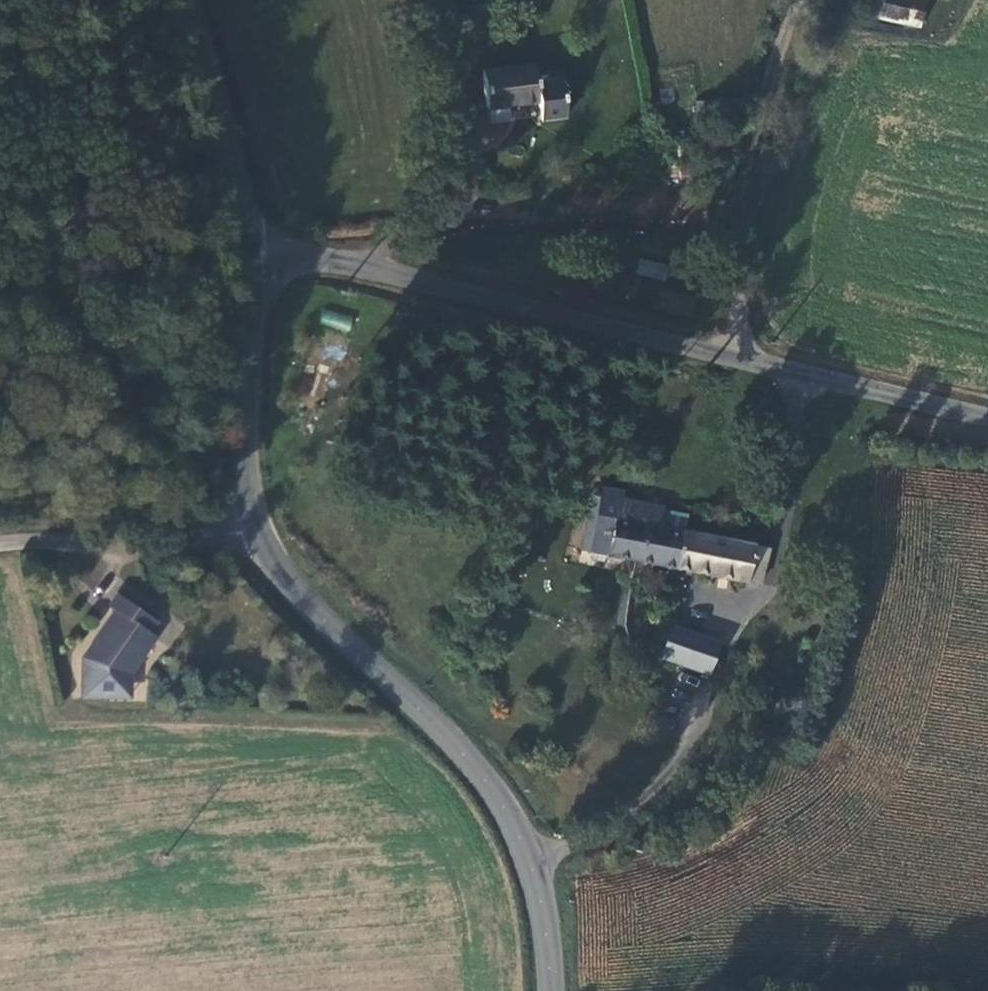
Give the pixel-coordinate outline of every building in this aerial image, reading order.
[(866,23),(917,34),(923,7),(911,4),(905,3),(894,0),(871,0),(866,23)] [(911,4),(923,7),(932,9),(934,0),(912,0),(911,4)] [(526,117),(533,117),(529,78),(522,79),(520,61),(469,67),(473,101),(524,96),(526,117)] [(548,76),(529,78),(533,117),(552,115),(548,76)] [(513,108),(489,112),(490,123),(514,119),(513,108)] [(639,260),(637,273),(664,278),(667,265),(639,260)] [(323,308),(320,323),(349,330),(353,316),(323,308)] [(583,563),(672,571),(679,533),(672,533),(659,531),(662,515),(629,513),(630,500),(604,499),(600,522),(591,521),(583,563)] [(672,571),(763,579),(765,546),(679,533),(672,571)] [(76,638),(114,664),(142,626),(135,621),(141,613),(104,586),(96,597),(103,601),(76,638)] [(713,671),(722,639),(678,627),(669,659),(713,671)]
